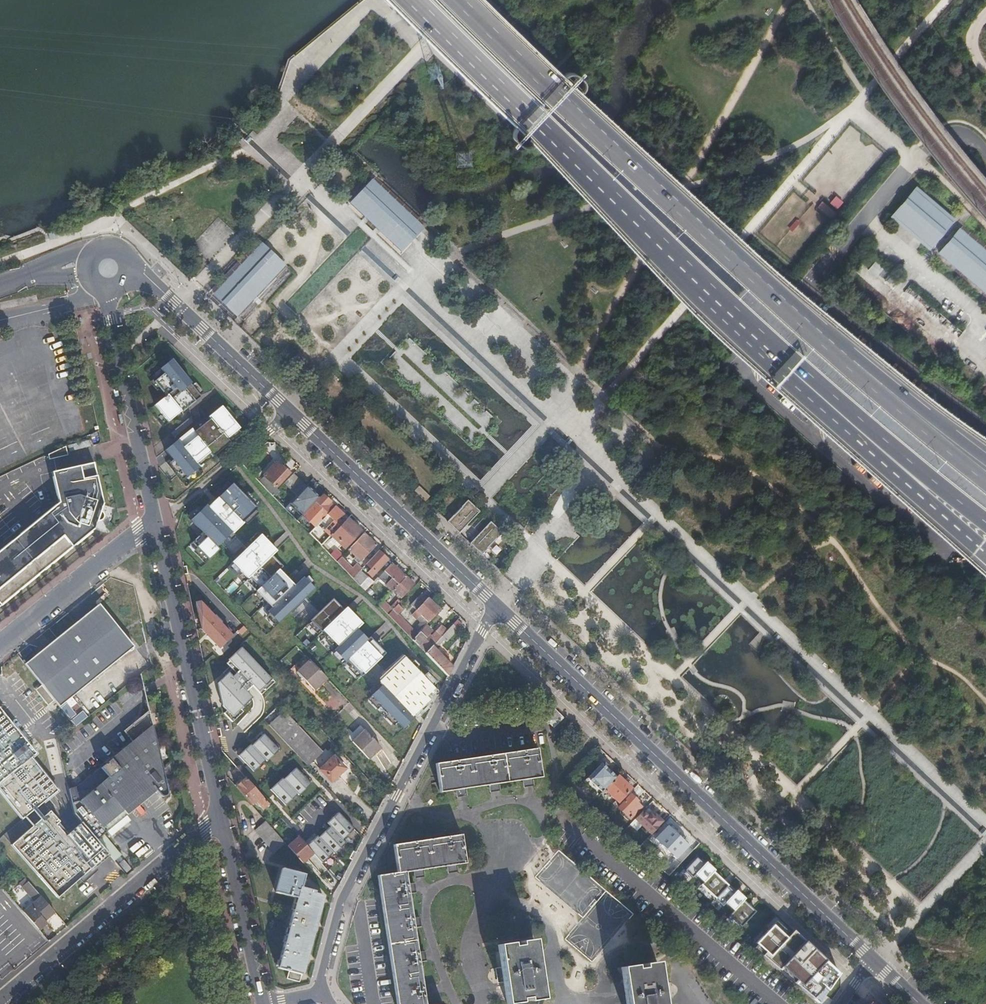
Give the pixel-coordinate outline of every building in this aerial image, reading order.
[(872,34),(865,40),(859,47),(859,49),(860,49),(868,44),(874,36),(874,35),(873,35),(873,34),(872,34)] [(913,109),(914,108),(919,101),(919,100),(918,100),(917,100),(909,105),(904,112),(904,114),(905,114),(913,109)] [(964,161),(957,165),(951,173),(950,174),(951,175),(952,175),(955,173),(953,176),(953,177),(954,177),(962,172),(968,164),(968,163),(966,162),(964,165),(966,162),(965,161),(964,161)] [(373,180),(350,204),(371,224),(379,232),(400,252),(423,227),(373,180)] [(914,189),(893,213),(930,245),(952,220),(914,189)] [(960,227),(939,252),(985,292),(985,249),(960,227)] [(219,287),(214,293),(238,316),(285,266),(262,245),(261,243),(219,287)] [(877,278),(885,269),(876,261),(868,270),(877,278)] [(174,349),(155,364),(161,372),(153,378),(164,392),(151,402),(165,422),(203,392),(174,349)] [(223,401),(163,446),(182,475),(244,428),(223,401)] [(98,430),(91,434),(93,445),(96,445),(99,443),(100,442),(100,439),(98,430)] [(262,474),(274,486),(287,472),(287,469),(284,466),(282,467),(275,461),(262,474)] [(103,501),(93,462),(54,471),(58,502),(0,549),(0,605),(93,528),(103,501)] [(305,485),(292,473),(282,483),(295,495),(305,485)] [(256,508),(232,483),(208,506),(206,504),(189,520),(201,533),(191,542),(208,560),(219,550),(216,547),(231,532),(232,534),(243,523),(242,522),(256,508)] [(307,483),(305,485),(295,495),(292,499),(288,503),(300,515),(318,497),(312,491),(314,489),(307,483)] [(430,496),(419,485),(414,490),(425,500),(430,496)] [(268,486),(265,489),(271,495),(274,492),(268,486)] [(338,502),(333,497),(330,501),(323,495),(311,506),(301,517),(313,528),(316,524),(323,517),(326,514),(333,506),(338,502)] [(478,512),(466,500),(447,521),(459,532),(478,512)] [(323,533),(316,541),(320,546),(330,535),(339,526),(346,518),(333,506),(326,514),(323,517),(316,524),(323,530),(322,531),(323,533)] [(347,517),(346,518),(339,526),(330,535),(344,548),(361,530),(347,517)] [(489,522),(470,542),(482,553),(501,533),(489,522)] [(348,549),(361,561),(376,545),(363,533),(348,549)] [(273,547),(260,534),(231,562),(247,579),(249,577),(259,588),(279,570),(282,566),(271,555),(276,551),(273,547)] [(335,550),(330,556),(336,562),(340,557),(341,556),(335,550)] [(367,572),(371,576),(387,560),(378,551),(366,564),(371,568),(367,572)] [(340,557),(336,562),(341,567),(352,578),(360,570),(355,565),(351,569),(340,557)] [(377,578),(391,591),(392,590),(405,576),(391,563),(377,578)] [(314,589),(302,577),(293,585),(279,570),(259,588),(255,591),(271,607),(266,612),(278,623),(314,589)] [(360,570),(352,578),(364,591),(373,582),(368,576),(367,577),(360,570)] [(392,590),(400,597),(413,583),(405,576),(392,590)] [(416,610),(427,598),(422,593),(410,605),(416,610)] [(343,610),(332,598),(309,620),(321,632),(322,631),(337,646),(356,629),(361,623),(349,610),(346,607),(343,610)] [(428,622),(440,610),(427,598),(416,610),(410,616),(411,618),(413,617),(415,618),(419,614),(428,622)] [(392,611),(392,610),(382,600),(378,605),(388,615),(392,611)] [(102,601),(26,661),(43,683),(55,698),(61,705),(137,644),(102,601)] [(215,648),(216,649),(231,636),(196,601),(193,603),(200,631),(212,645),(215,648)] [(405,622),(397,615),(404,609),(398,604),(392,610),(392,611),(388,615),(399,627),(405,622)] [(402,629),(412,640),(417,634),(405,622),(399,627),(402,629)] [(418,633),(425,625),(422,622),(415,630),(418,633)] [(445,641),(447,643),(459,631),(452,624),(447,630),(441,637),(445,641)] [(412,640),(417,646),(423,639),(424,638),(429,633),(431,631),(425,625),(418,633),(417,634),(412,640)] [(441,637),(447,630),(441,625),(436,631),(432,636),(429,633),(424,638),(427,640),(429,638),(435,643),(441,637)] [(366,639),(356,629),(337,646),(333,650),(344,662),(346,660),(361,676),(385,653),(371,639),(369,636),(366,639)] [(432,646),(436,650),(445,641),(441,637),(435,643),(432,646)] [(278,680),(240,640),(222,655),(229,665),(213,677),(218,701),(234,720),(278,680)] [(425,654),(447,676),(452,665),(436,650),(432,646),(425,654)] [(305,655),(286,674),(291,678),(297,673),(309,660),(305,655)] [(315,690),(327,679),(309,660),(297,673),(306,683),(307,682),(315,690)] [(429,687),(405,662),(394,672),(395,673),(382,685),(382,684),(370,695),(402,729),(414,717),(410,713),(423,701),(419,697),(429,687)] [(49,703),(55,698),(43,683),(37,688),(49,703)] [(22,819),(58,791),(32,757),(37,753),(0,707),(0,791),(22,819)] [(544,719),(554,728),(563,718),(553,709),(544,719)] [(79,786),(70,788),(76,815),(114,860),(120,855),(104,834),(107,831),(103,826),(123,810),(127,815),(131,811),(127,806),(152,787),(160,795),(162,796),(166,796),(167,794),(168,792),(168,789),(150,710),(126,730),(134,741),(79,786)] [(287,745),(308,767),(322,753),(283,712),(268,725),(287,745)] [(281,746),(264,726),(236,751),(252,770),(281,746)] [(351,741),(368,759),(381,747),(364,730),(351,741)] [(536,749),(435,763),(439,792),(540,777),(536,749)] [(334,754),(319,768),(332,783),(348,768),(340,760),(342,758),(336,752),(334,754)] [(313,781),(297,762),(267,788),(283,806),(313,781)] [(602,792),(602,791),(616,777),(601,763),(587,778),(602,792)] [(614,802),(618,805),(630,793),(628,791),(631,788),(617,775),(616,777),(602,791),(605,794),(608,791),(617,799),(614,802)] [(246,777),(235,788),(250,805),(255,801),(262,808),(269,802),(246,777)] [(564,785),(571,791),(576,786),(569,780),(564,785)] [(618,807),(630,818),(640,807),(636,802),(637,800),(630,794),(618,807)] [(329,822),(304,843),(313,853),(321,862),(347,840),(343,836),(356,825),(339,804),(325,817),(329,822)] [(635,818),(651,834),(663,821),(655,813),(652,815),(644,808),(635,818)] [(11,845),(58,898),(80,878),(79,878),(83,875),(84,875),(93,866),(57,824),(60,821),(51,811),(11,845)] [(267,824),(265,821),(254,831),(274,852),(284,842),(267,824)] [(655,840),(676,860),(690,846),(668,825),(655,840)] [(462,833),(393,844),(397,871),(378,874),(396,1003),(426,1003),(406,871),(466,862),(462,833)] [(304,843),(297,836),(287,845),(302,862),(313,853),(304,843)] [(637,848),(669,875),(678,866),(668,857),(665,861),(643,842),(637,848)] [(704,845),(684,868),(744,921),(764,897),(704,845)] [(287,971),(285,980),(297,983),(322,894),(314,892),(314,890),(300,886),(304,873),(282,867),(275,891),(296,896),(276,968),(287,971)] [(23,912),(38,929),(45,923),(44,921),(55,911),(26,878),(20,882),(23,887),(21,889),(33,903),(23,912)] [(773,918),(755,940),(765,950),(760,956),(815,1003),(843,968),(795,925),(789,932),(773,918)] [(498,943),(508,1003),(522,1001),(521,996),(530,994),(530,999),(545,997),(535,937),(521,939),(522,944),(514,946),(513,941),(498,943)] [(661,993),(656,960),(642,963),(642,967),(634,968),(634,964),(621,966),(626,1003),(662,1003),(661,993)]
